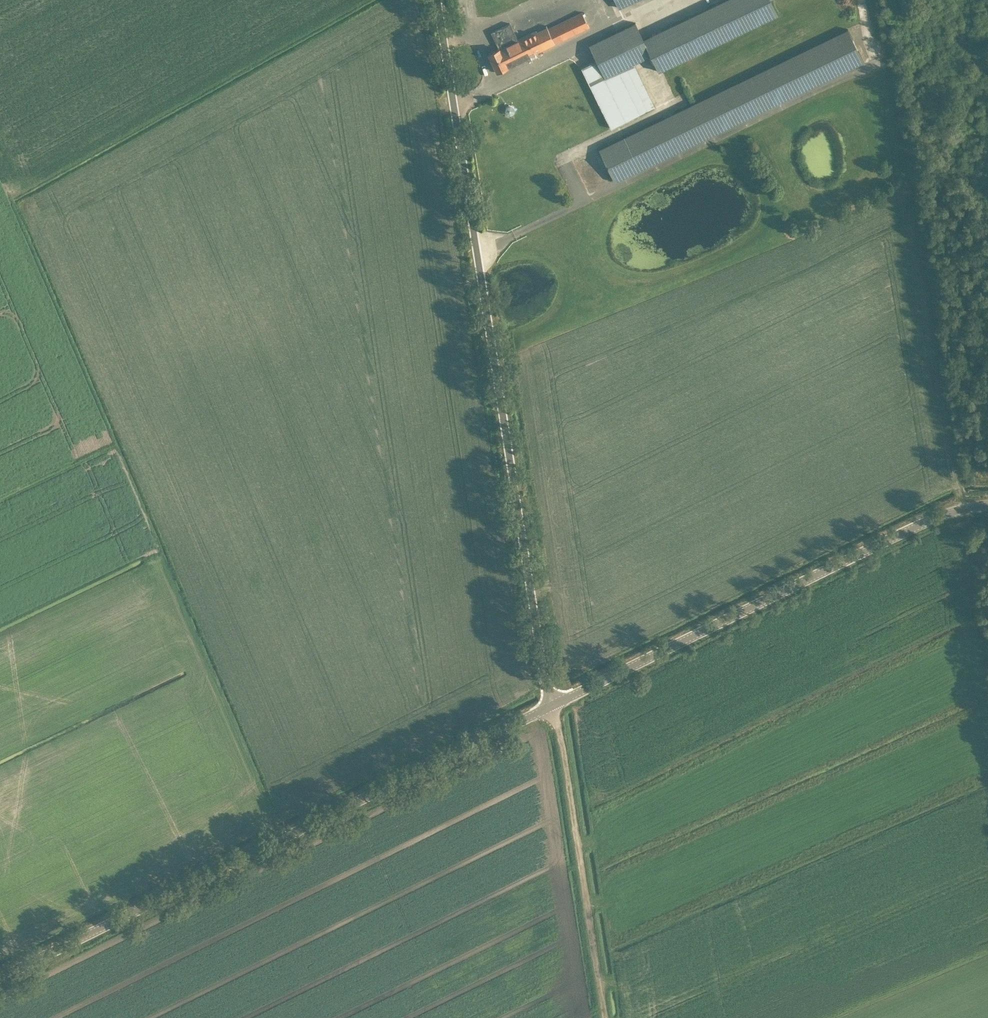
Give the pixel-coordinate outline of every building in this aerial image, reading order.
[(581,67),(611,128),(656,106),(635,63),(651,55),(658,71),(778,14),(771,0),(722,0),(643,38),(635,22),(589,44),(596,60),(581,67)] [(619,8),(636,0),(615,0),(619,8)] [(489,53),(498,71),(590,28),(582,11),(548,27),(546,25),(518,38),(510,23),(492,32),(499,48),(489,53)] [(847,29),(599,148),(609,168),(615,181),(762,110),(863,61),(848,30),(847,29)] [(506,106),(505,110),(506,114),(511,115),(514,113),(515,109),(513,106),(510,105),(506,106)]
